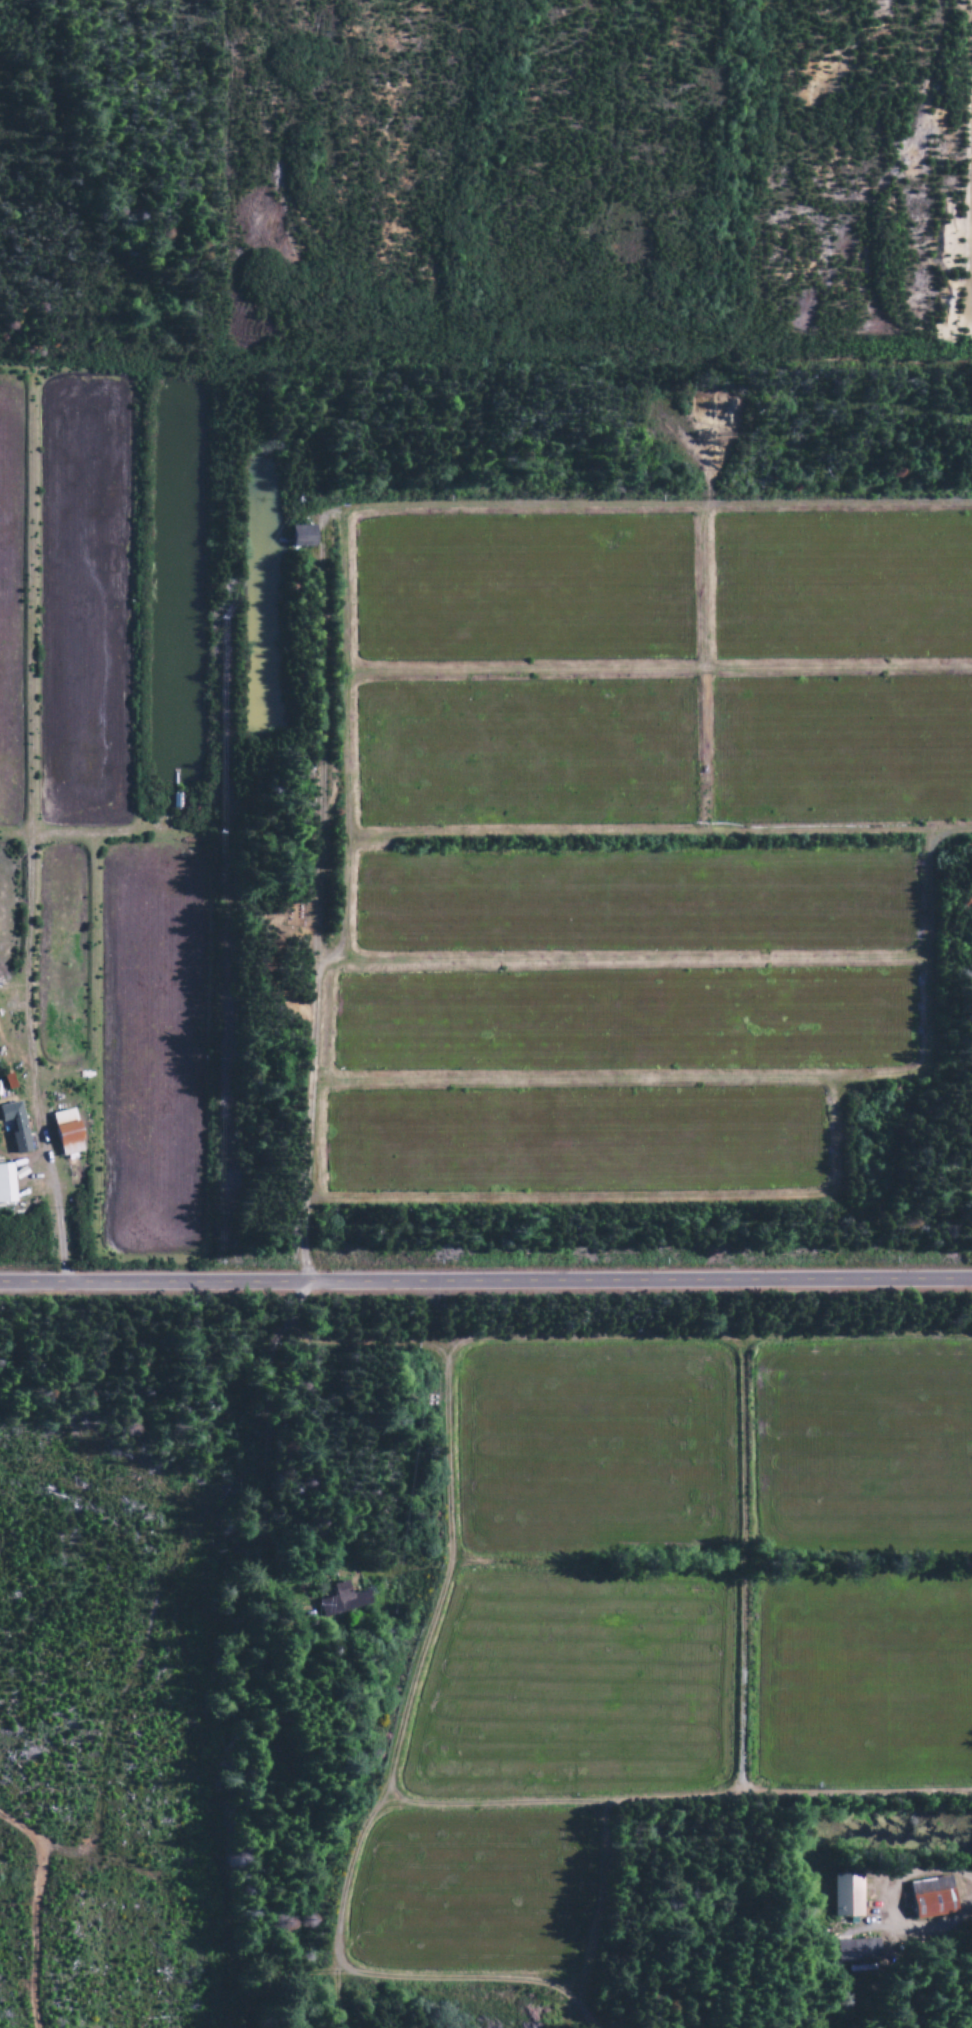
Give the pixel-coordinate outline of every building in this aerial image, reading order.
[(311,547),(311,526),(288,527),(288,548),(311,547)] [(7,1121),(13,1156),(27,1153),(18,1103),(0,1106),(0,1122),(7,1121)] [(47,1115),(58,1158),(80,1152),(69,1110),(47,1115)] [(10,1204),(8,1165),(0,1166),(0,1205),(10,1204)] [(328,1586),(332,1598),(316,1603),(321,1620),(367,1606),(363,1591),(347,1596),(343,1582),(328,1586)] [(858,1874),(830,1875),(830,1918),(858,1917),(858,1874)] [(947,1876),(905,1883),(911,1919),(953,1912),(947,1876)] [(875,1962),(874,1939),(832,1941),(833,1963),(875,1962)]
